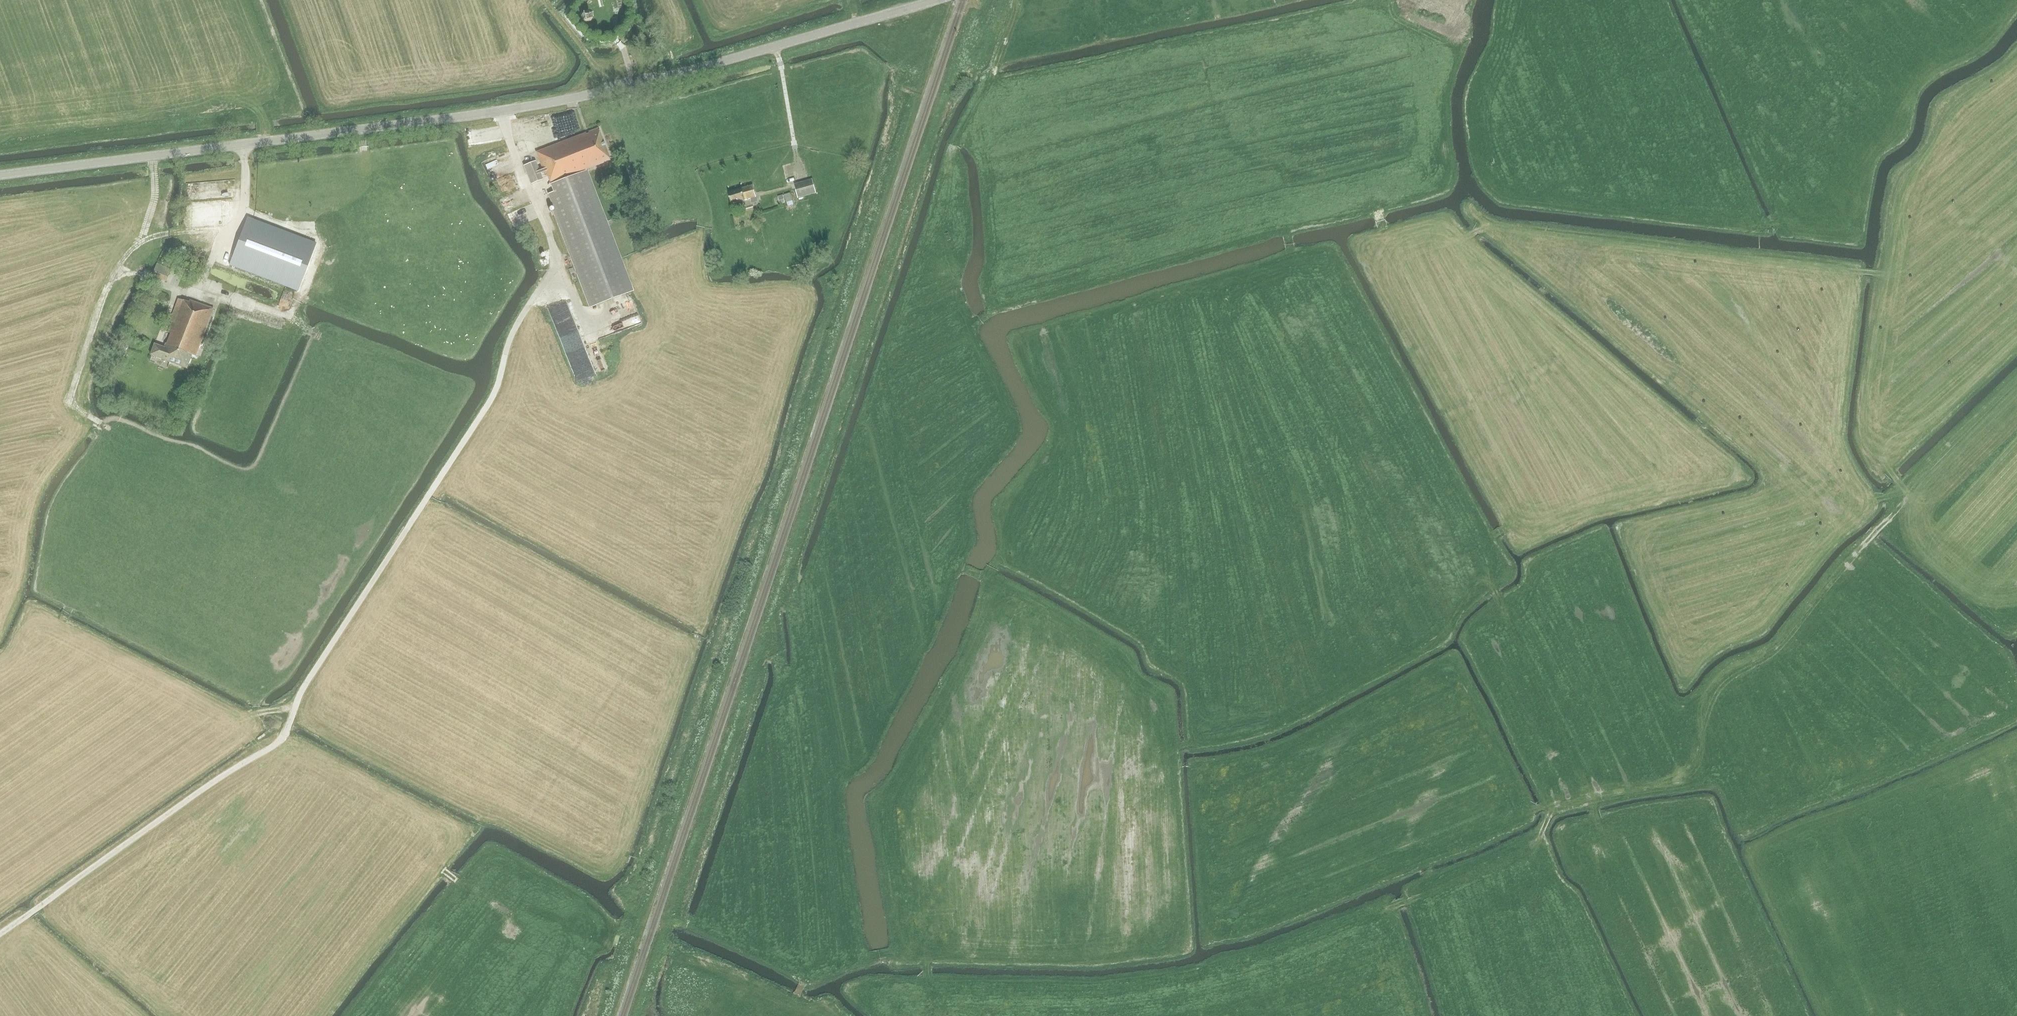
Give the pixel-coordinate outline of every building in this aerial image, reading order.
[(583,23),(591,21),(589,13),(581,15),(583,23)] [(580,131),(578,119),(568,121),(571,133),(580,131)] [(586,133),(536,152),(545,176),(547,175),(553,192),(548,194),(592,307),(632,291),(588,179),(584,180),(581,172),(610,161),(598,129),(588,132),(589,134),(587,135),(586,133)] [(531,185),(543,180),(535,162),(524,166),(531,185)] [(798,197),(816,193),(812,179),(795,184),(798,197)] [(757,202),(756,197),(753,185),(728,192),(731,204),(751,198),(752,203),(757,202)] [(796,213),(790,193),(785,195),(788,206),(791,214),(796,213)] [(247,218),(230,265),(298,290),(316,243),(248,217),(247,218)] [(166,282),(171,270),(157,263),(152,275),(166,282)] [(196,356),(213,309),(189,300),(189,302),(178,299),(170,321),(172,322),(166,338),(167,339),(164,348),(154,344),(150,355),(186,368),(191,355),(196,356)]
